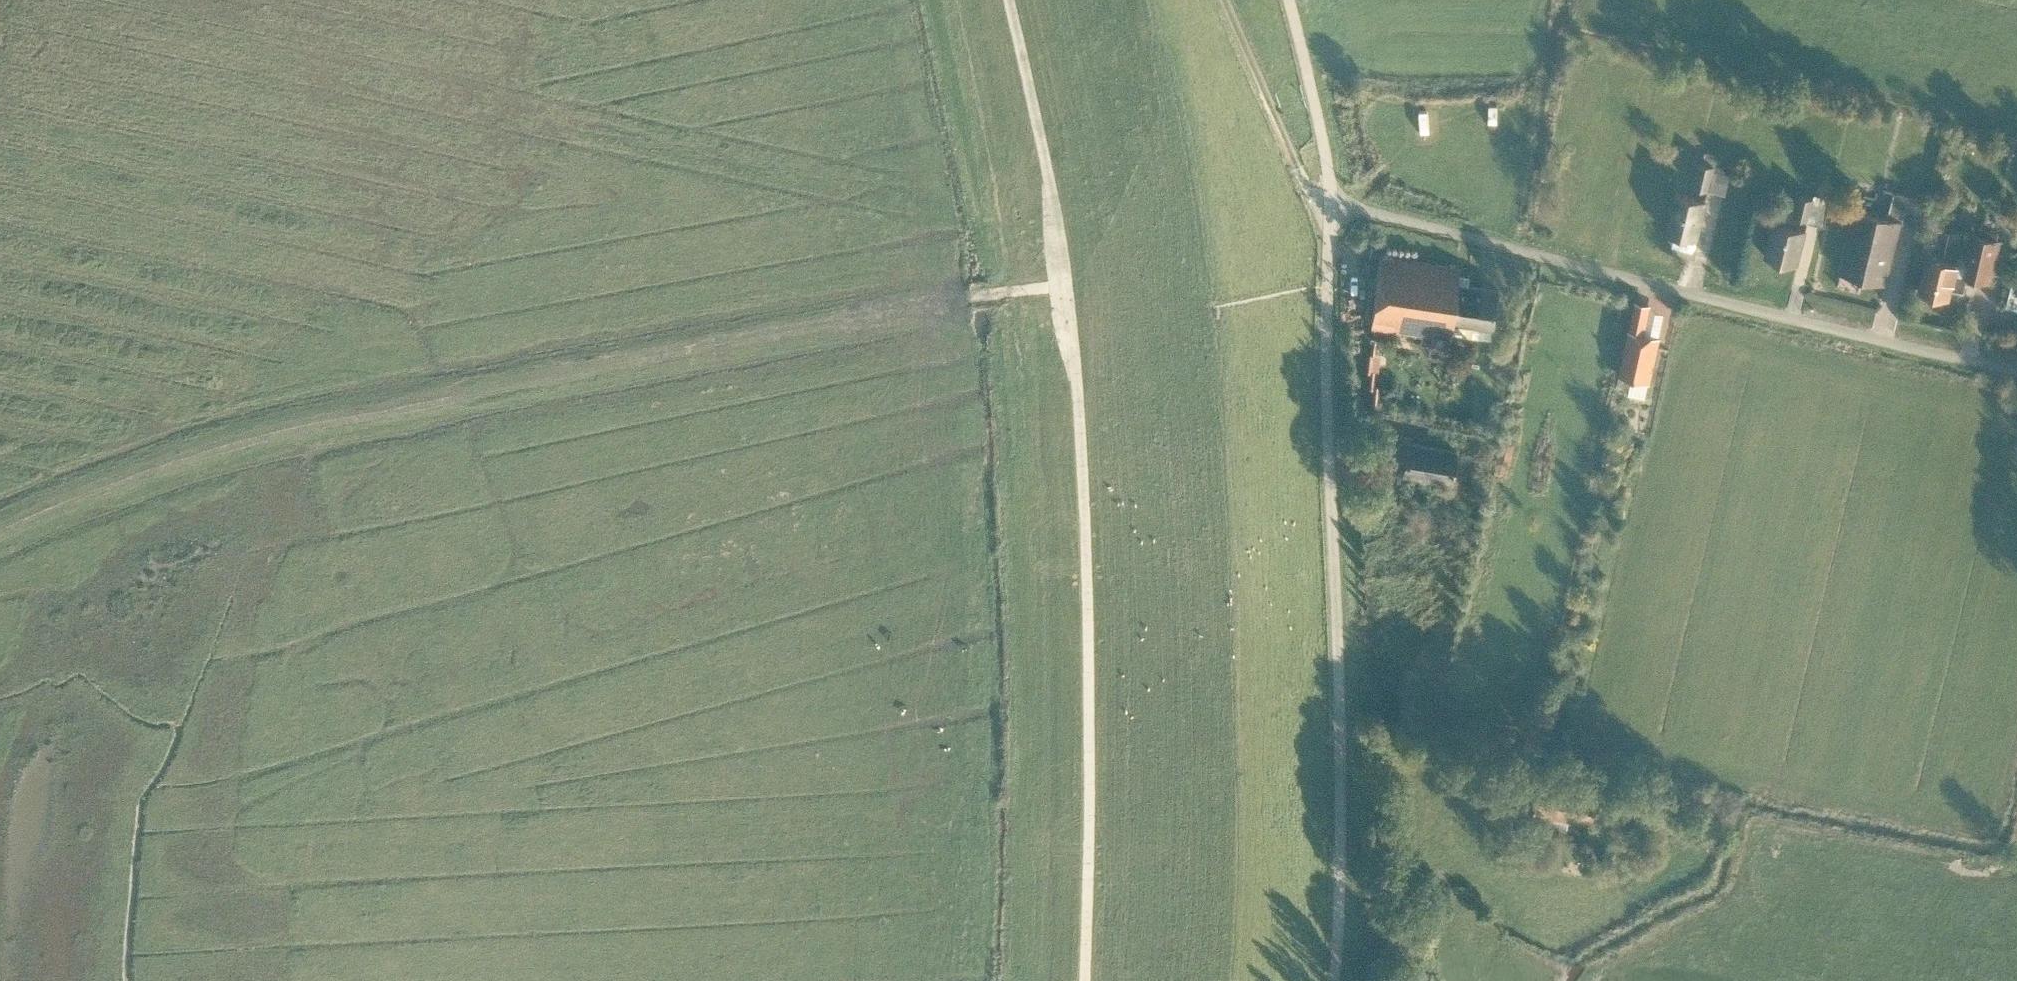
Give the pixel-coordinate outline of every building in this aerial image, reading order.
[(1693,149),(1679,146),(1677,155),(1691,158),(1693,149)] [(1689,162),(1676,159),(1673,171),(1686,174),(1689,162)] [(1728,169),(1696,160),(1690,184),(1721,193),(1728,169)] [(1890,189),(1884,216),(1898,219),(1917,223),(1923,197),(1890,189)] [(1694,239),(1704,198),(1669,190),(1659,230),(1694,239)] [(1810,196),(1794,192),(1789,213),(1805,217),(1810,196)] [(1884,216),(1851,208),(1837,269),(1884,280),(1898,219),(1884,216)] [(1802,228),(1769,220),(1761,253),(1794,261),(1802,228)] [(1988,281),(1998,237),(1969,231),(1959,275),(1962,275),(1988,281)] [(1954,260),(1921,253),(1913,290),(1945,297),(1948,286),(1959,289),(1962,275),(1959,275),(1951,273),(1954,260)] [(1454,266),(1376,257),(1366,341),(1368,341),(1373,342),(1387,344),(1388,330),(1446,337),(1446,334),(1454,272),(1454,266)] [(1454,272),(1446,334),(1489,339),(1496,287),(1465,283),(1466,274),(1454,272)] [(1625,328),(1642,332),(1648,303),(1631,300),(1625,328)] [(1647,381),(1657,335),(1642,332),(1625,328),(1615,375),(1647,381)] [(1371,355),(1373,342),(1368,341),(1367,354),(1364,354),(1362,371),(1366,371),(1364,388),(1369,389),(1371,371),(1375,372),(1377,356),(1371,355)] [(1452,449),(1405,442),(1402,461),(1400,476),(1446,483),(1452,449)] [(1604,498),(1604,485),(1592,485),(1592,498),(1604,498)]
